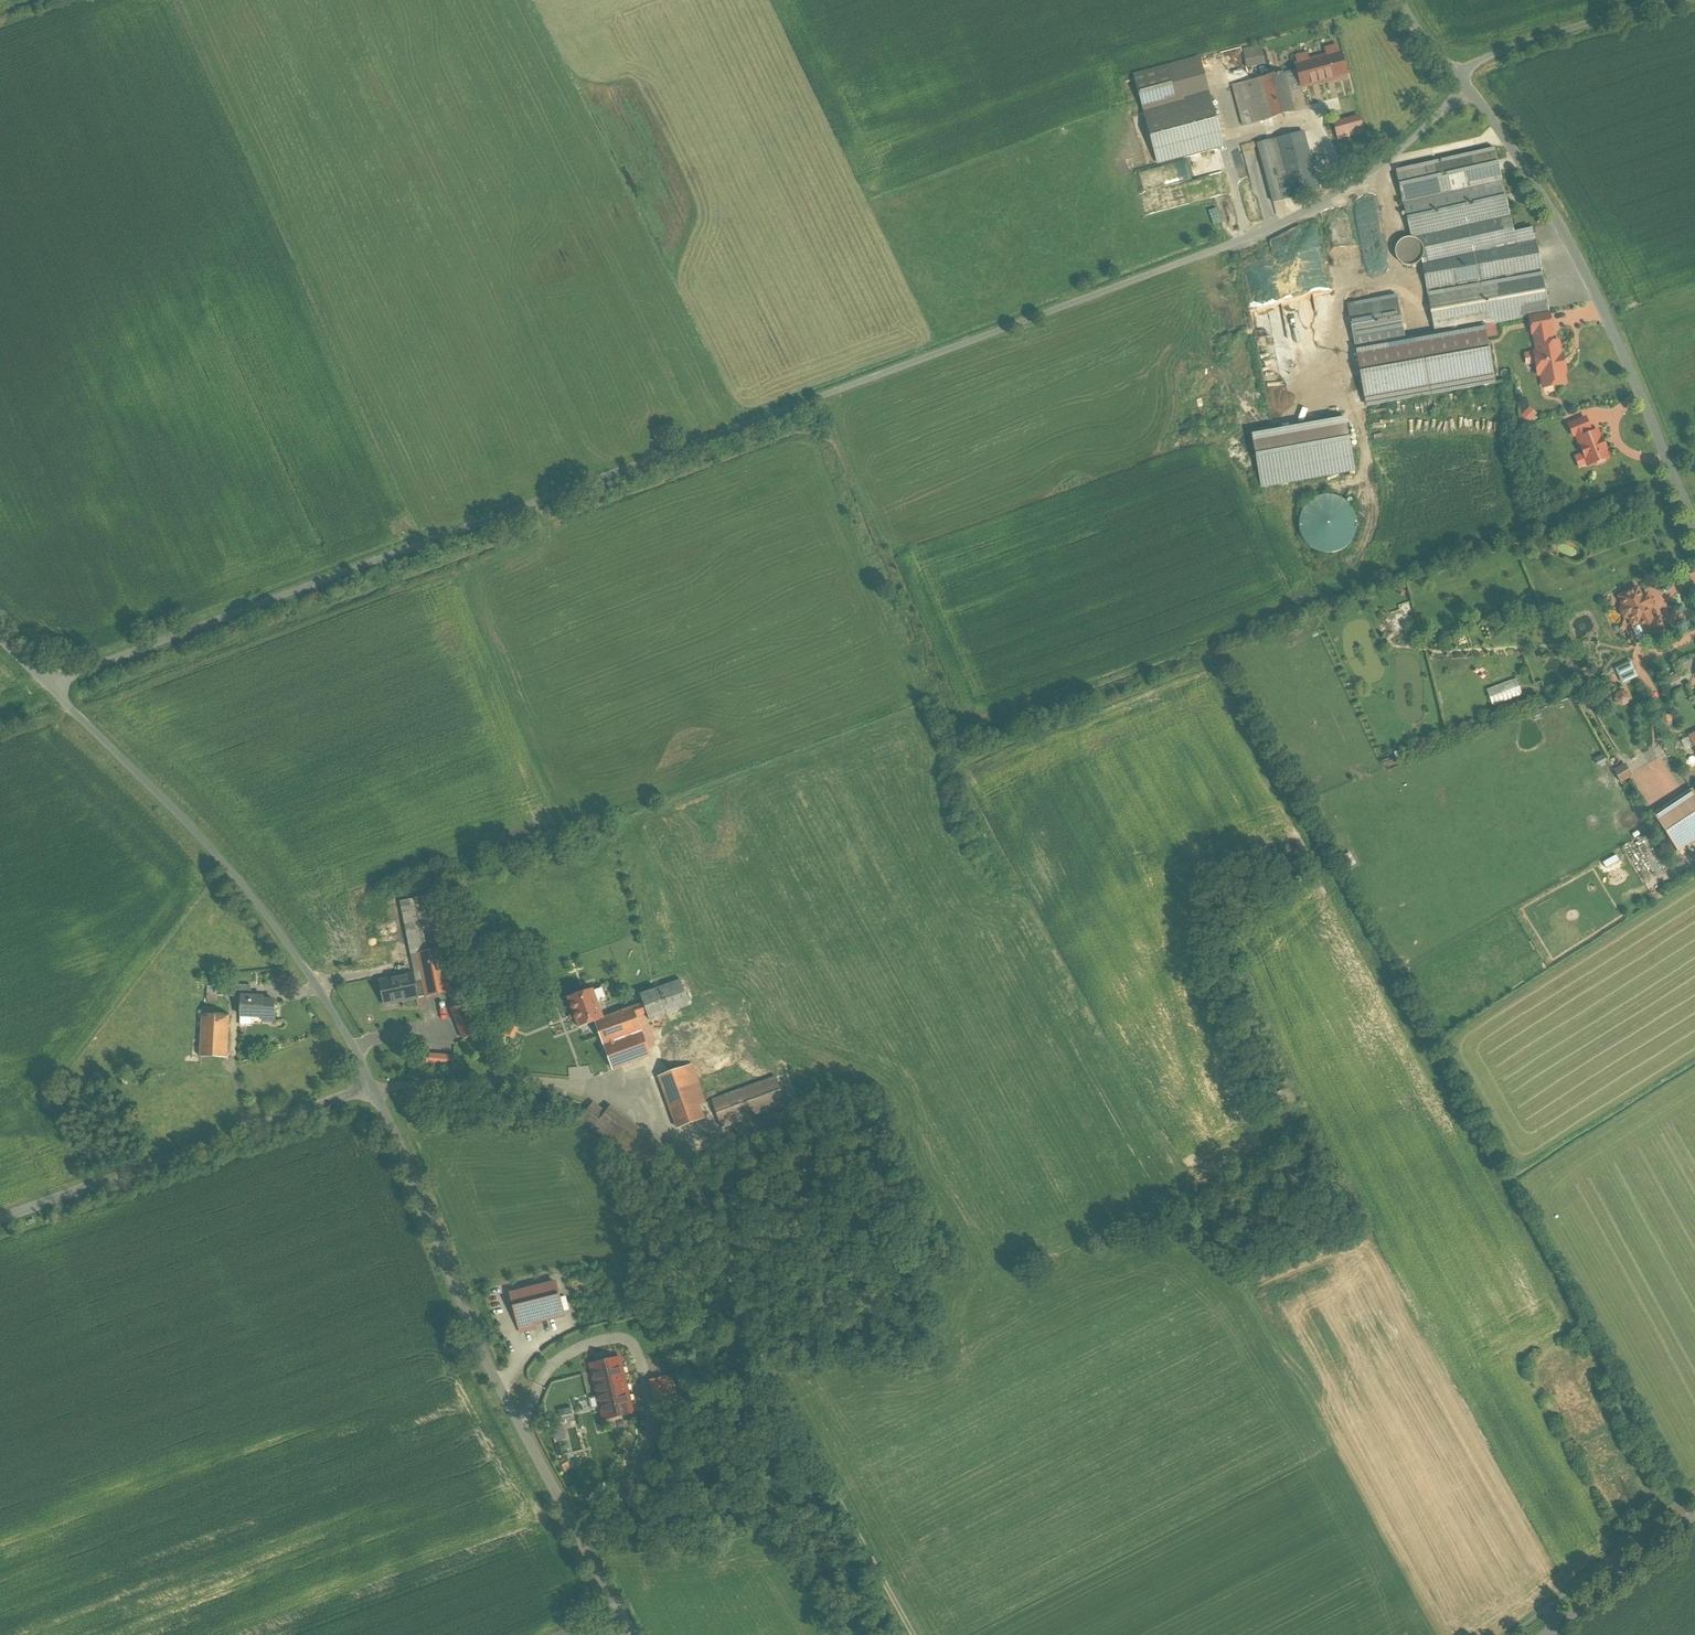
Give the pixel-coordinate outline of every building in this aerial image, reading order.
[(1247,68),(1265,65),(1261,46),(1244,50),(1247,68)] [(1326,49),(1327,56),(1338,53),(1336,46),(1326,49)] [(1327,80),(1346,75),(1340,53),(1338,53),(1327,56),(1308,61),(1298,64),(1296,64),(1297,72),(1285,76),(1288,87),(1301,84),(1302,87),(1313,84),(1312,83),(1327,79),(1327,80)] [(1296,57),(1298,64),(1308,61),(1307,54),(1296,57)] [(1172,66),(1134,76),(1140,99),(1144,112),(1158,163),(1223,146),(1208,91),(1181,98),(1172,66)] [(1284,72),(1232,86),(1243,126),(1295,112),(1288,87),(1285,76),(1284,72)] [(1334,122),(1338,139),(1364,133),(1360,116),(1334,122)] [(1319,190),(1303,132),(1257,144),(1273,203),(1319,190)] [(1496,150),(1397,170),(1411,237),(1422,235),(1428,264),(1422,265),(1436,334),(1405,340),(1396,295),(1347,304),(1367,407),(1495,382),(1484,326),(1529,317),(1532,334),(1534,334),(1550,331),(1552,330),(1534,229),(1513,233),(1496,150)] [(1396,258),(1400,263),(1404,265),(1409,266),(1414,265),(1418,263),(1422,259),(1423,254),(1423,248),(1420,243),(1416,239),(1410,237),(1404,239),(1399,242),(1396,247),(1395,253),(1396,258)] [(1552,343),(1550,331),(1534,334),(1537,353),(1534,353),(1538,375),(1541,374),(1544,386),(1554,384),(1557,386),(1563,385),(1565,383),(1563,372),(1565,371),(1563,355),(1560,355),(1558,342),(1552,343)] [(1537,414),(1528,407),(1520,418),(1528,425),(1537,414)] [(1345,417),(1252,434),(1261,486),(1354,469),(1345,417)] [(1573,436),(1576,435),(1589,429),(1590,429),(1586,419),(1569,426),(1573,436)] [(670,425),(653,431),(658,444),(674,438),(670,425)] [(1591,434),(1589,429),(1576,435),(1584,454),(1575,457),(1580,469),(1588,466),(1594,463),(1597,464),(1604,461),(1606,458),(1608,457),(1605,451),(1606,450),(1601,438),(1600,439),(1597,431),(1591,434)] [(1639,623),(1641,627),(1653,621),(1647,609),(1652,607),(1646,595),(1642,597),(1637,588),(1619,596),(1624,606),(1622,607),(1621,610),(1624,617),(1628,618),(1629,617),(1633,625),(1639,623)] [(1659,618),(1653,621),(1641,627),(1647,638),(1665,629),(1659,618)] [(1630,662),(1616,669),(1622,683),(1637,676),(1630,662)] [(1622,692),(1617,694),(1615,699),(1617,704),(1623,706),(1628,704),(1629,699),(1627,694),(1622,692)] [(1626,765),(1615,772),(1621,782),(1632,775),(1626,765)] [(1694,794),(1692,790),(1654,815),(1677,851),(1694,839),(1694,794)] [(433,896),(402,903),(412,956),(417,955),(422,981),(416,982),(419,995),(425,994),(426,997),(452,992),(433,896)] [(392,911),(376,915),(378,924),(394,920),(392,911)] [(414,974),(380,981),(384,1005),(419,998),(419,995),(416,982),(414,974)] [(644,1004),(604,1018),(579,1028),(597,1077),(651,1056),(637,1017),(647,1013),(650,1020),(665,1014),(690,1004),(682,981),(641,996),(644,1004)] [(241,996),(251,997),(251,986),(232,985),(231,997),(241,997),(241,996)] [(568,998),(579,1028),(604,1018),(593,989),(568,998)] [(264,1017),(264,1001),(264,997),(251,997),(241,996),(241,997),(241,1016),(262,1017),(264,1017)] [(264,1017),(262,1017),(262,1021),(275,1022),(276,1001),(264,1001),(264,1017)] [(467,1002),(451,1009),(464,1040),(480,1033),(467,1002)] [(230,1016),(203,1015),(201,1038),(200,1057),(228,1058),(230,1016)] [(452,1055),(422,1052),(420,1070),(451,1072),(452,1055)] [(692,1064),(659,1077),(678,1129),(704,1119),(699,1106),(706,1103),(705,1101),(692,1064)] [(776,1077),(714,1101),(725,1129),(787,1105),(776,1077)] [(1291,1088),(1281,1092),(1286,1107),(1296,1103),(1291,1088)] [(566,1103),(558,1100),(555,1107),(563,1110),(566,1103)] [(606,1113),(593,1104),(581,1119),(647,1170),(663,1148),(610,1108),(606,1113)] [(534,1321),(563,1313),(555,1282),(510,1294),(520,1331),(535,1327),(534,1321)] [(604,1421),(633,1414),(619,1357),(590,1364),(604,1421)] [(666,1377),(649,1381),(654,1401),(661,1400),(662,1405),(673,1402),(666,1377)]
